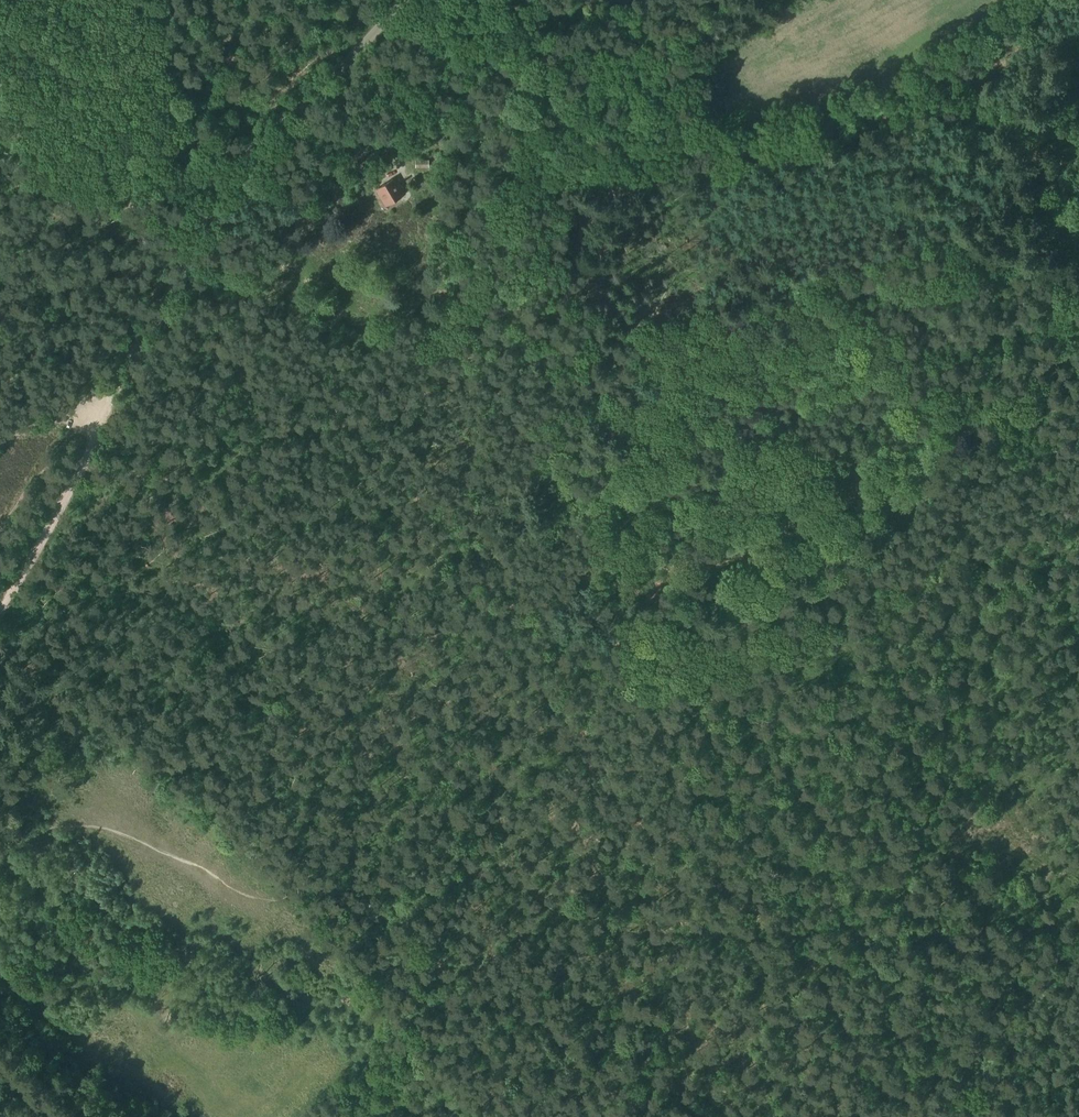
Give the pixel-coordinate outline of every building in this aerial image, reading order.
[(413,185),(420,181),(417,175),(410,179),(413,185)] [(385,205),(404,194),(395,178),(376,189),(385,205)] [(331,199),(342,197),(340,182),(329,184),(331,199)]
